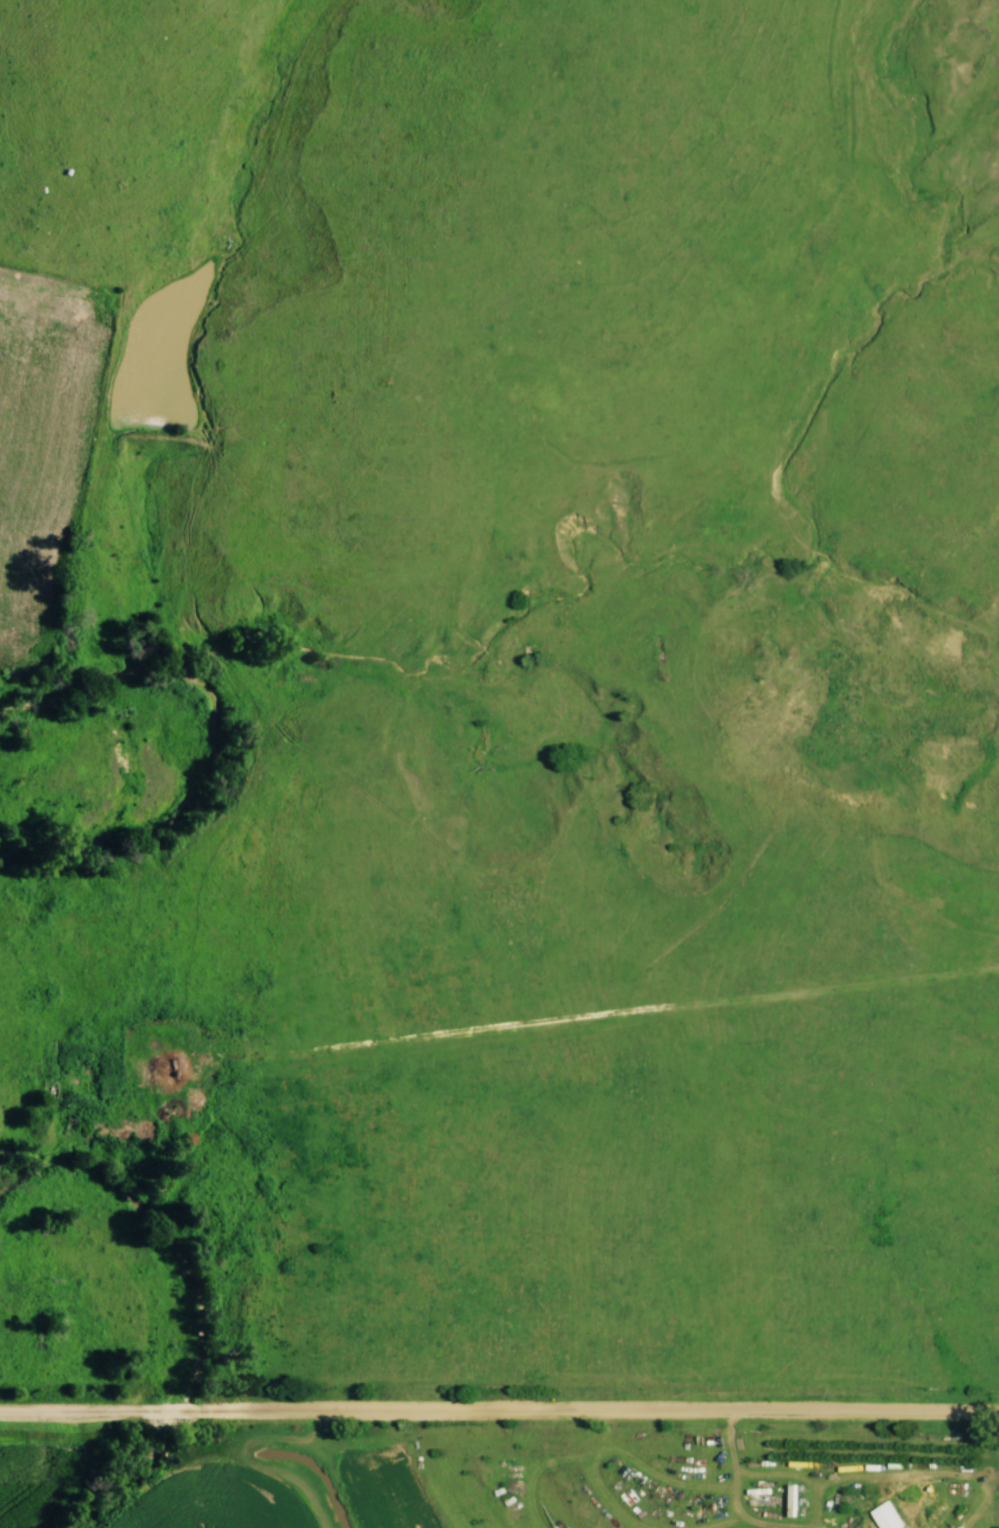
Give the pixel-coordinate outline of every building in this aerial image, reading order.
[(902,1523),(886,1499),(869,1510),(880,1527),(894,1527),(902,1523)]
